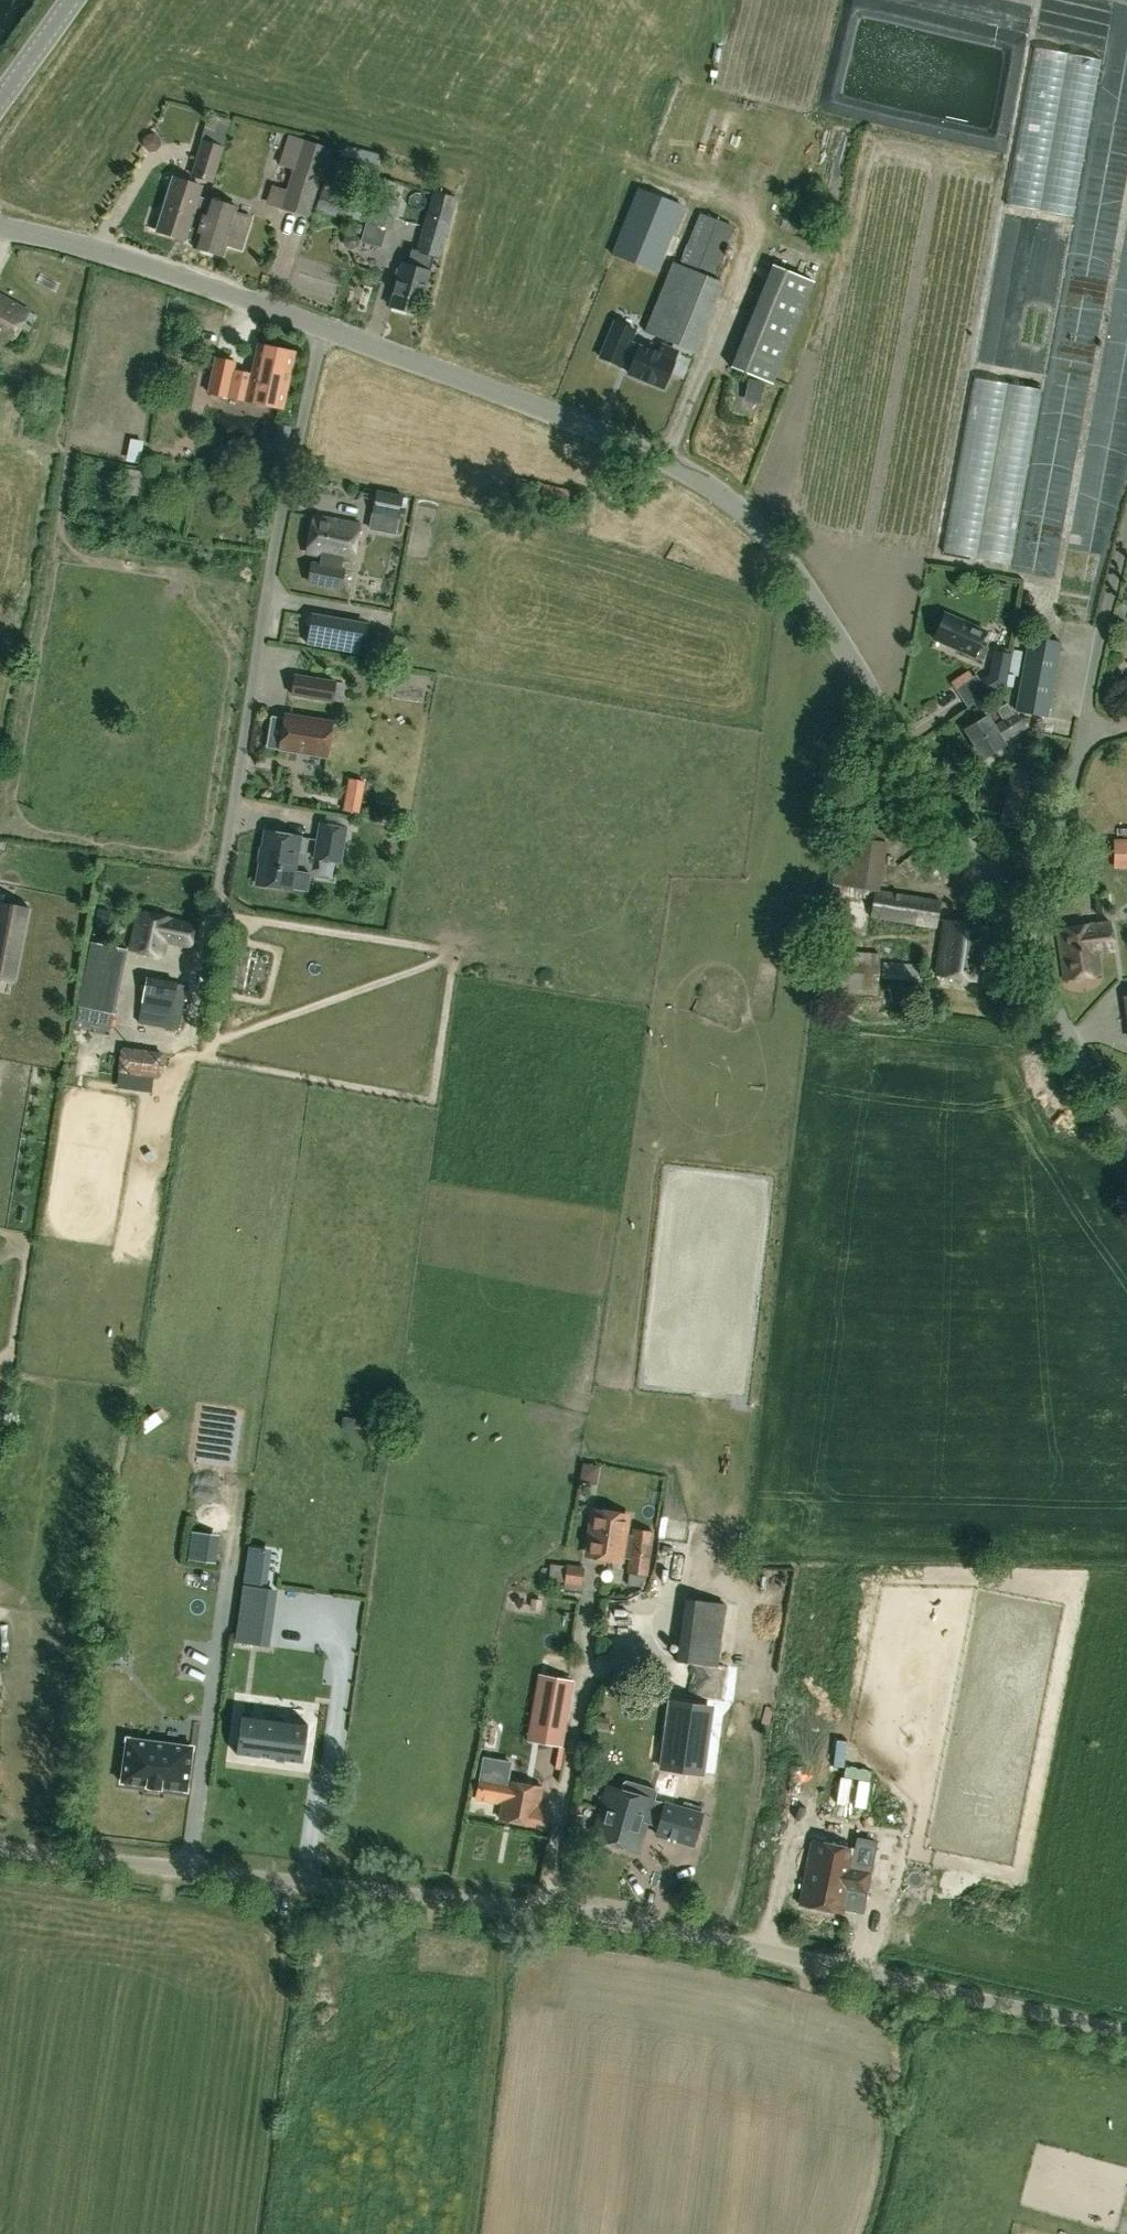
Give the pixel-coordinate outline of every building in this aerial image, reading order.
[(1073,208),(1092,53),(1026,45),(1007,200),(1073,208)] [(212,183),(230,126),(206,119),(200,140),(201,140),(190,176),(212,183)] [(160,138),(155,134),(148,135),(143,140),(144,147),(150,152),(157,151),(161,145),(160,138)] [(280,209),(307,217),(329,148),(302,139),(296,156),(284,152),(279,165),(292,169),(280,209)] [(196,242),(209,199),(198,196),(201,186),(173,177),(157,230),(184,239),(196,242)] [(788,182),(782,200),(793,204),(799,186),(788,182)] [(610,254),(656,273),(683,206),(637,187),(610,254)] [(346,220),(352,198),(322,190),(317,212),(346,220)] [(439,258),(457,198),(432,190),(416,249),(414,249),(409,266),(400,264),(390,305),(418,312),(428,271),(425,270),(429,256),(439,258)] [(390,229),(398,201),(373,194),(365,222),(390,229)] [(196,242),(194,246),(221,254),(224,245),(241,250),(251,216),(234,210),(235,207),(209,199),(196,242)] [(700,212),(678,263),(671,261),(643,332),(695,353),(723,282),(713,279),(734,226),(700,212)] [(345,236),(343,242),(346,247),(352,249),(357,246),(359,240),(356,234),(350,233),(345,236)] [(773,384),(814,282),(771,265),(730,367),(773,384)] [(30,312),(31,311),(0,293),(0,343),(9,349),(13,342),(19,346),(37,315),(30,312)] [(247,402),(247,400),(283,408),(295,351),(258,343),(251,374),(234,371),(235,362),(214,358),(206,394),(247,402)] [(638,345),(627,372),(663,387),(673,360),(676,351),(660,345),(657,353),(638,345)] [(764,382),(749,379),(745,401),(761,404),(764,382)] [(992,479),(1014,483),(1032,392),(1013,388),(1010,405),(1001,403),(994,438),(996,439),(992,459),(981,457),(978,468),(994,471),(992,479)] [(403,495),(363,487),(359,505),(372,508),(372,513),(399,518),(403,495)] [(217,511),(232,505),(226,491),(211,498),(217,511)] [(359,523),(314,514),(306,552),(322,555),(320,565),(312,563),(309,581),(341,587),(344,569),(341,569),(343,559),(352,560),(359,523)] [(988,645),(979,642),(983,632),(943,614),(932,638),(973,657),(982,660),(988,645)] [(349,618),(343,649),(362,652),(367,622),(349,618)] [(1048,716),(1061,642),(1029,636),(1016,710),(1048,716)] [(1010,652),(993,648),(989,674),(979,680),(987,694),(1004,684),(1010,652)] [(951,682),(954,687),(972,675),(969,670),(951,682)] [(332,702),(332,700),(340,702),(343,683),(336,682),(336,680),(294,673),(290,694),(332,702)] [(1003,745),(1001,742),(1025,727),(1016,711),(1013,713),(1007,702),(996,709),(1003,720),(992,727),(987,717),(966,729),(983,757),(1003,745)] [(266,746),(279,748),(326,756),(332,721),(285,713),(284,718),(271,715),(266,746)] [(318,822),(312,858),(341,862),(346,826),(318,822)] [(870,918),(935,929),(940,901),(879,891),(887,843),(883,842),(885,831),(864,827),(862,840),(847,837),(839,885),(874,891),(870,918)] [(300,836),(265,830),(256,882),(291,888),(300,836)] [(1115,841),(1116,868),(1126,867),(1126,841),(1115,841)] [(1095,891),(1096,913),(1110,913),(1109,890),(1095,891)] [(12,984),(28,907),(0,901),(0,981),(12,984)] [(95,919),(108,922),(111,910),(98,907),(95,919)] [(191,946),(195,924),(172,919),(172,918),(137,911),(130,948),(162,954),(165,941),(191,946)] [(1115,951),(1110,920),(1054,929),(1062,981),(1102,975),(1099,953),(1115,951)] [(980,981),(989,928),(944,921),(936,974),(980,981)] [(90,940),(76,1006),(114,1013),(127,948),(90,940)] [(880,953),(835,950),(832,992),(878,995),(880,953)] [(882,979),(918,980),(919,963),(883,962),(882,979)] [(178,1030),(186,985),(146,977),(138,1023),(178,1030)] [(163,1052),(121,1047),(118,1072),(160,1077),(163,1052)] [(579,1457),(576,1473),(596,1476),(599,1461),(579,1457)] [(632,1534),(624,1533),(626,1516),(594,1512),(588,1553),(620,1558),(620,1556),(629,1558),(627,1572),(647,1574),(653,1530),(633,1528),(632,1534)] [(221,1535),(191,1532),(189,1560),(217,1563),(221,1535)] [(266,1549),(248,1547),(244,1585),(261,1588),(266,1549)] [(565,1548),(561,1587),(581,1590),(583,1566),(575,1565),(576,1549),(565,1548)] [(557,1575),(559,1559),(546,1557),(544,1574),(557,1575)] [(642,1587),(646,1574),(627,1572),(626,1584),(642,1587)] [(717,1667),(726,1603),(723,1603),(726,1578),(688,1572),(676,1661),(717,1667)] [(264,1644),(270,1590),(261,1588),(244,1585),(235,1640),(264,1644)] [(525,1742),(561,1748),(574,1680),(536,1674),(525,1742)] [(16,1712),(17,1696),(0,1695),(0,1711),(16,1712)] [(661,1762),(700,1768),(709,1707),(669,1701),(661,1762)] [(302,1761),(308,1722),(240,1714),(237,1752),(302,1761)] [(609,1718),(595,1716),(593,1727),(608,1729),(609,1718)] [(187,1788),(192,1748),(193,1746),(190,1745),(190,1746),(128,1738),(129,1737),(126,1737),(126,1739),(121,1779),(120,1782),(123,1782),(123,1781),(146,1785),(146,1786),(161,1788),(161,1787),(185,1790),(187,1790),(187,1788)] [(535,1824),(535,1822),(547,1824),(550,1805),(540,1803),(543,1787),(480,1775),(476,1798),(503,1803),(500,1818),(535,1824)] [(622,1781),(619,1791),(605,1787),(592,1837),(638,1849),(645,1822),(659,1826),(657,1836),(692,1846),(702,1811),(655,1799),(657,1791),(654,1786),(628,1779),(622,1781)] [(764,1782),(764,1799),(778,1798),(778,1781),(764,1782)] [(814,1798),(841,1798),(841,1781),(814,1781),(814,1798)] [(883,1835),(871,1882),(886,1885),(898,1838),(883,1835)] [(871,1870),(870,1870),(875,1840),(857,1837),(854,1849),(810,1840),(798,1904),(844,1912),(848,1891),(866,1895),(871,1870)] [(1112,2211),(1123,2174),(1036,2149),(1026,2186),(1112,2211)]
